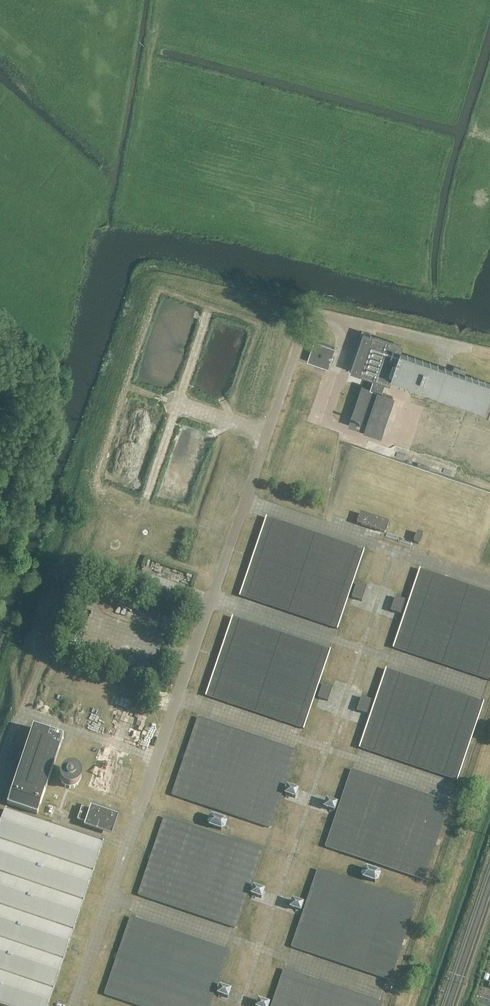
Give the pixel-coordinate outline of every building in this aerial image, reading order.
[(358,374),(373,379),(372,382),(370,381),(369,385),(371,386),(370,389),(362,386),(349,425),(380,435),(393,397),(381,393),(385,383),(389,384),(391,378),(392,378),(392,377),(429,390),(429,391),(428,394),(435,396),(436,393),(437,393),(444,395),(442,399),(455,404),(456,399),(484,408),(489,390),(489,384),(464,375),(466,371),(453,366),(452,371),(400,353),(399,352),(402,346),(371,335),(370,336),(363,333),(351,371),(358,373),(358,374)] [(335,348),(314,341),(307,361),(328,368),(335,348)] [(411,402),(408,414),(420,418),(423,406),(411,402)] [(360,513),(357,523),(385,532),(388,522),(360,513)] [(266,517),(239,595),(337,628),(364,550),(266,517)] [(417,532),(414,542),(419,544),(422,534),(417,532)] [(415,655),(489,680),(489,593),(419,569),(393,647),(415,655)] [(351,597),(353,598),(361,601),(366,587),(356,584),(351,597)] [(390,610),(391,611),(400,614),(405,600),(395,597),(390,610)] [(232,617),(218,657),(205,695),(304,728),(330,650),(232,617)] [(359,747),(381,755),(457,780),(483,702),(385,669),(359,747)] [(318,697),(320,698),(328,701),(332,687),(322,684),(318,697)] [(356,710),(357,711),(366,714),(371,700),(361,697),(356,710)] [(197,719),(172,793),(172,794),(172,795),(173,795),(268,827),(269,828),(269,827),(270,827),(271,826),(296,752),(294,750),(200,718),(197,719)] [(33,727),(7,804),(37,814),(63,737),(33,727)] [(124,796),(130,766),(118,764),(112,793),(124,796)] [(82,779),(81,776),(80,774),(78,772),(75,770),(71,770),(68,770),(64,772),(62,775),(61,779),(61,782),(62,786),(64,789),(68,791),(71,792),(75,791),(78,789),(81,786),(82,784),(82,781),(82,779)] [(351,771),(326,845),(325,845),(326,846),(326,847),(327,847),(421,880),(422,880),(423,880),(423,879),(424,879),(424,878),(449,804),(448,802),(353,770),(352,770),(351,770),(351,771)] [(285,794),(286,795),(295,797),(298,790),(287,786),(285,794)] [(324,807),(325,808),(334,811),(337,803),(326,800),(324,807)] [(85,823),(84,826),(111,835),(118,816),(90,806),(89,809),(81,807),(77,820),(85,823)] [(51,825),(12,812),(6,810),(7,810),(5,809),(4,811),(5,811),(3,816),(2,818),(2,820),(1,820),(1,821),(0,824),(0,1005),(3,1005),(48,1005),(53,991),(54,990),(53,990),(55,984),(56,984),(56,983),(57,980),(57,979),(58,976),(59,975),(58,975),(59,972),(60,972),(60,971),(61,968),(61,967),(63,962),(64,960),(63,960),(65,955),(66,955),(66,954),(66,953),(67,951),(67,950),(68,947),(69,946),(68,945),(69,943),(70,943),(70,942),(71,939),(71,938),(73,932),(74,931),(73,931),(75,925),(76,924),(77,921),(77,920),(78,917),(78,918),(79,916),(78,916),(79,913),(80,912),(81,910),(81,908),(83,903),(84,901),(83,901),(85,896),(86,895),(86,892),(87,892),(87,891),(88,888),(88,887),(89,884),(90,883),(90,880),(91,880),(91,879),(93,873),(93,872),(95,866),(95,867),(96,865),(96,863),(97,863),(97,861),(98,859),(98,857),(99,855),(100,851),(101,851),(101,850),(101,849),(103,844),(103,843),(102,842),(96,841),(96,840),(95,840),(58,827),(59,823),(52,821),(52,822),(51,825)] [(224,828),(224,827),(228,829),(229,825),(226,824),(226,823),(225,820),(212,816),(210,817),(208,823),(209,826),(221,830),(224,828)] [(163,819),(138,893),(140,896),(234,928),(235,928),(236,927),(237,926),(262,853),(260,850),(166,818),(165,818),(164,818),(164,819),(163,819)] [(380,875),(378,872),(366,868),(363,869),(361,875),(363,878),(375,882),(378,880),(380,875)] [(317,871),(292,945),(293,948),(388,980),(389,980),(390,979),(390,978),(415,905),(415,904),(415,903),(415,902),(414,902),(319,870),(318,870),(317,870),(317,871)] [(253,887),(251,894),(261,898),(264,890),(253,887)] [(290,907),(300,911),(303,903),(292,900),(290,907)] [(105,992),(105,993),(105,994),(105,995),(106,995),(138,1005),(210,1005),(228,952),(228,951),(228,950),(227,950),(132,917),(131,917),(130,918),(105,992)] [(271,1005),(381,1005),(380,1002),(286,970),(283,971),(271,1005)] [(217,994),(219,994),(228,997),(230,990),(220,986),(217,994)]
